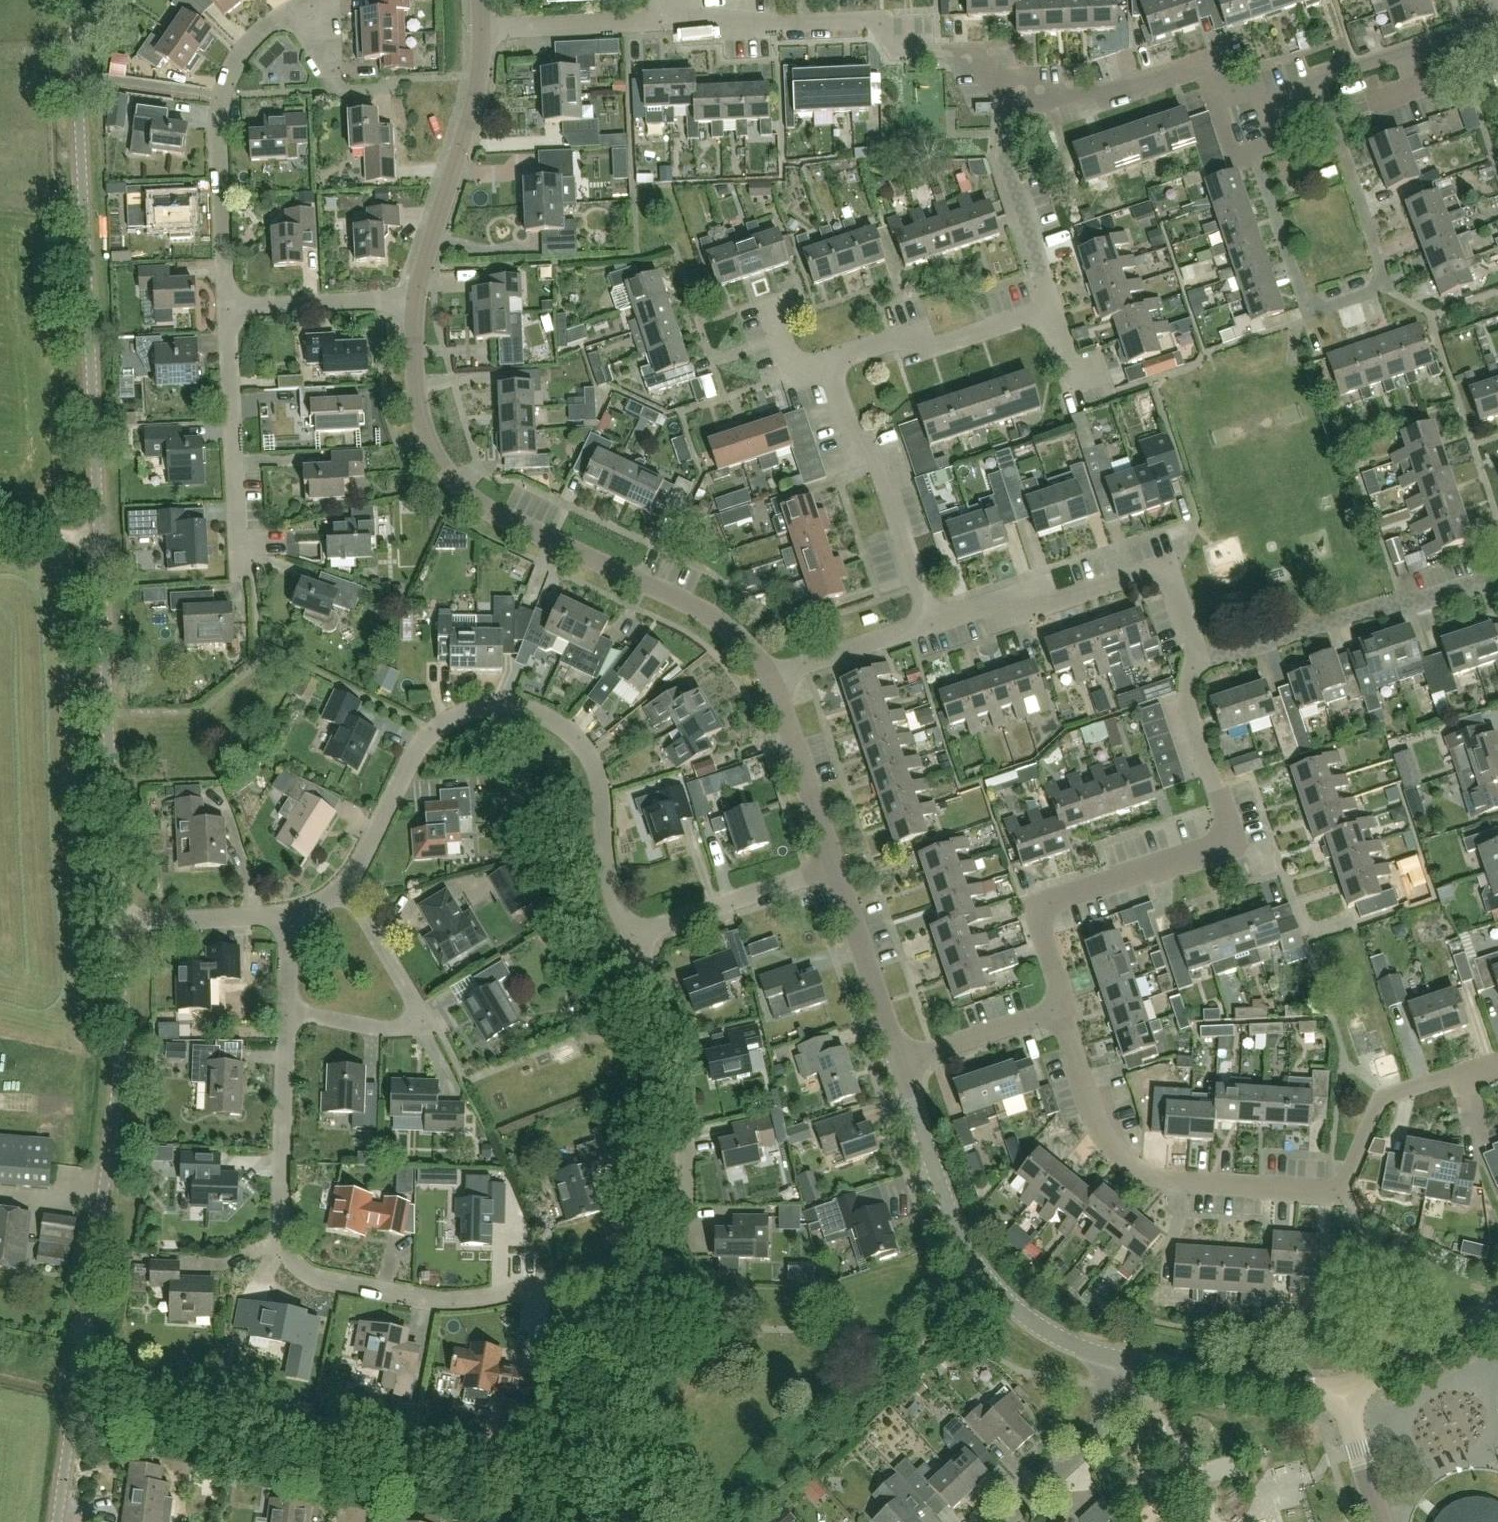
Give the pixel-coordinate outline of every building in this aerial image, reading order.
[(190,0),(174,0),(171,5),(183,13),(169,33),(197,51),(199,48),(204,51),(213,38),(208,35),(211,31),(191,18),(199,8),(190,0)] [(199,8),(209,0),(190,0),(199,8)] [(224,18),(243,3),(241,0),(209,0),(224,18)] [(361,12),(355,12),(356,36),(406,34),(405,11),(409,10),(408,0),(388,0),(385,0),(385,11),(361,12)] [(968,16),(993,14),(992,0),(968,0),(968,16)] [(993,14),(1017,13),(1017,0),(992,0),(993,14)] [(1017,13),(1018,33),(1042,32),(1041,0),(1017,0),(1017,13)] [(1042,32),(1067,31),(1065,0),(1041,0),(1042,32)] [(1090,0),(1065,0),(1067,31),(1091,30),(1090,0)] [(1091,30),(1116,29),(1114,0),(1090,0),(1091,30)] [(1132,16),(1144,16),(1147,26),(1142,27),(1148,47),(1171,39),(1169,34),(1176,32),(1165,0),(1131,0),(1132,16)] [(1176,32),(1199,24),(1192,1),(1194,0),(1165,0),(1176,32)] [(1207,8),(1218,4),(1226,28),(1250,20),(1243,0),(1204,0),(1207,8)] [(1250,20),(1273,12),(1269,0),(1243,0),(1250,20)] [(1273,12),(1296,5),(1295,0),(1269,0),(1273,12)] [(1296,5),(1304,2),(1306,8),(1319,4),(1321,0),(1320,0),(1295,0),(1296,5)] [(1386,3),(1374,7),(1377,16),(1389,12),(1393,26),(1381,30),(1383,37),(1396,33),(1394,28),(1434,14),(1429,0),(1400,0),(1386,5),(1386,3)] [(1346,21),(1350,37),(1365,34),(1362,18),(1346,21)] [(152,35),(144,46),(143,45),(136,56),(156,69),(163,60),(182,73),(184,70),(189,73),(199,59),(194,55),(197,51),(169,33),(163,42),(152,35)] [(407,53),(406,34),(356,36),(357,60),(387,59),(387,71),(414,70),(413,53),(407,53)] [(437,34),(425,35),(426,46),(438,45),(437,34)] [(585,54),(584,39),(549,40),(550,55),(585,54)] [(125,77),(127,58),(113,56),(110,75),(125,77)] [(591,82),(590,69),(596,69),(595,56),(566,57),(567,69),(542,70),(543,96),(580,94),(579,83),(591,82)] [(871,68),(834,70),(798,71),(797,65),(785,65),(787,128),(796,128),(796,114),(836,112),(873,111),(871,68)] [(694,88),(695,88),(695,72),(670,73),(671,108),(673,107),(687,107),(688,139),(699,138),(698,122),(696,122),(694,88)] [(671,108),(670,73),(645,74),(646,109),(647,125),(663,124),(674,124),(673,107),(671,108)] [(625,82),(613,82),(613,93),(626,93),(625,82)] [(768,85),(743,86),(744,120),(747,119),(761,119),(761,135),(772,135),(772,118),(769,118),(768,85)] [(743,86),(718,87),(720,121),(723,120),(736,120),(737,137),(748,136),(747,119),(744,120),(743,86)] [(718,87),(695,88),(694,88),(696,122),(698,122),(712,121),(712,138),(724,137),(723,120),(720,121),(718,87)] [(580,94),(543,96),(544,123),(570,121),(570,134),(599,132),(598,120),(594,120),(593,107),(580,108),(580,94)] [(138,106),(134,133),(132,154),(151,157),(152,151),(184,155),(187,126),(168,124),(169,110),(138,106)] [(1158,110),(1153,112),(1168,156),(1193,147),(1191,140),(1184,120),(1186,119),(1183,109),(1160,116),(1158,110)] [(376,130),(376,126),(375,112),(349,114),(351,149),(366,148),(367,166),(368,181),(395,179),(394,164),(392,131),(379,132),(376,130)] [(1150,120),(1128,127),(1141,165),(1168,156),(1153,112),(1148,114),(1150,120)] [(1208,112),(1186,119),(1184,120),(1191,140),(1215,132),(1211,122),(1208,112)] [(266,132),(250,133),(251,161),(287,159),(286,144),(306,143),(305,116),(265,118),(266,132)] [(1416,125),(1369,143),(1378,166),(1410,154),(1422,149),(1418,138),(1429,133),(1426,123),(1417,127),(1416,125)] [(1104,129),(1099,131),(1113,174),(1141,165),(1128,127),(1106,135),(1104,129)] [(1113,174),(1099,131),(1093,132),(1095,138),(1073,146),(1086,183),(1113,174)] [(1218,143),(1215,132),(1191,140),(1193,147),(1194,151),(1218,143)] [(881,140),(868,140),(869,157),(882,157),(881,140)] [(1222,153),(1218,143),(1194,151),(1198,161),(1222,153)] [(1410,154),(1378,166),(1387,189),(1418,177),(1413,162),(1428,156),(1425,148),(1410,154)] [(525,206),(562,204),(575,204),(574,188),(573,151),(546,153),(548,180),(524,181),(520,181),(521,198),(525,198),(525,206)] [(1222,153),(1198,161),(1201,172),(1225,164),(1222,153)] [(982,177),(981,161),(963,162),(964,178),(982,177)] [(1225,164),(1201,172),(1205,182),(1229,174),(1225,164)] [(1476,170),(1481,183),(1495,178),(1490,165),(1476,170)] [(1210,198),(1194,203),(1197,211),(1213,206),(1245,195),(1238,171),(1229,174),(1205,182),(1210,198)] [(1422,188),(1441,181),(1437,171),(1418,178),(1422,188)] [(127,195),(128,216),(142,215),(143,228),(170,227),(170,240),(191,239),(189,200),(165,201),(164,186),(127,188),(127,195)] [(1452,186),(1406,204),(1414,227),(1446,215),(1446,214),(1440,200),(1455,194),(1452,186)] [(1000,235),(989,203),(974,208),(969,194),(968,193),(957,197),(962,212),(965,211),(976,243),(1000,235)] [(1245,195),(1213,206),(1218,221),(1203,226),(1205,234),(1220,229),(1253,218),(1245,195)] [(250,208),(250,201),(237,202),(239,214),(246,214),(250,208)] [(965,211),(962,212),(950,216),(945,201),(934,204),(939,220),(942,219),(953,251),(976,243),(965,211)] [(563,222),(562,204),(525,206),(525,207),(526,233),(542,232),(543,259),(577,257),(576,221),(563,222)] [(400,226),(399,208),(367,209),(368,227),(355,228),(356,262),(384,260),(384,240),(388,236),(387,227),(400,226)] [(854,219),(850,208),(842,211),(845,222),(843,223),(848,238),(851,237),(862,269),(885,261),(874,229),(859,234),(854,219)] [(1446,215),(1414,227),(1423,250),(1455,238),(1449,222),(1464,217),(1461,208),(1446,214),(1446,215)] [(942,219),(939,220),(927,224),(922,209),(911,212),(916,227),(919,227),(930,259),(953,251),(942,219)] [(287,230),(273,231),(274,267),(302,265),(302,249),(316,248),(314,210),(286,211),(287,230)] [(919,227),(916,227),(904,232),(899,216),(887,220),(893,237),(895,236),(906,267),(930,259),(919,227)] [(1253,218),(1220,229),(1225,244),(1210,249),(1213,257),(1228,252),(1261,242),(1253,218)] [(754,239),(765,271),(788,263),(778,231),(762,236),(757,221),(747,225),(752,239),(754,239)] [(1080,246),(1104,238),(1099,223),(1075,231),(1080,246)] [(851,237),(848,238),(836,242),(830,227),(820,230),(825,246),(827,245),(838,277),(862,269),(851,237)] [(752,239),(739,243),(734,229),(724,233),(729,247),(731,246),(742,279),(765,271),(754,239),(752,239)] [(1160,230),(1147,234),(1152,249),(1165,245),(1160,230)] [(1119,263),(1118,260),(1114,247),(1129,242),(1126,232),(1109,237),(1110,240),(1078,250),(1086,274),(1119,263)] [(1455,238),(1423,250),(1432,272),(1463,260),(1473,256),(1467,241),(1473,239),(1470,232),(1455,238)] [(827,245),(825,246),(813,250),(807,235),(797,238),(802,254),(804,253),(815,285),(838,277),(827,245)] [(729,247),(716,251),(711,237),(701,240),(706,256),(708,255),(718,287),(742,279),(731,246),(729,247)] [(1261,242),(1228,252),(1233,267),(1218,272),(1221,280),(1236,275),(1268,264),(1261,242)] [(1463,260),(1432,272),(1441,295),(1472,283),(1466,268),(1481,262),(1478,254),(1473,256),(1463,260)] [(1119,263),(1086,274),(1094,297),(1127,286),(1126,283),(1121,271),(1136,266),(1133,255),(1118,260),(1119,263)] [(1268,264),(1236,275),(1241,290),(1226,295),(1229,303),(1244,298),(1276,287),(1268,264)] [(659,273),(640,279),(636,266),(610,275),(614,289),(612,295),(616,309),(621,311),(634,307),(667,296),(659,273)] [(1195,268),(1184,271),(1187,283),(1198,280),(1195,268)] [(168,269),(140,270),(141,291),(143,291),(156,290),(157,325),(174,324),(173,311),(195,310),(194,282),(169,283),(168,269)] [(476,314),(511,313),(510,299),(522,299),(521,276),(498,277),(498,288),(475,289),(476,314)] [(1127,286),(1094,297),(1102,321),(1113,317),(1135,310),(1134,309),(1129,293),(1144,289),(1141,278),(1126,283),(1127,286)] [(1234,318),(1236,326),(1237,329),(1232,331),(1235,341),(1265,330),(1260,318),(1284,311),(1276,287),(1244,298),(1249,313),(1234,318)] [(634,307),(639,320),(629,323),(632,333),(675,319),(667,296),(634,307)] [(1164,311),(1159,298),(1144,303),(1145,305),(1134,309),(1135,310),(1113,317),(1121,340),(1153,329),(1152,326),(1149,316),(1164,311)] [(815,309),(805,310),(806,326),(816,326),(815,309)] [(511,313),(476,314),(477,339),(501,338),(502,354),(525,353),(524,326),(523,313),(511,313)] [(558,331),(569,330),(568,314),(557,314),(558,331)] [(675,319),(632,333),(640,357),(650,353),(649,352),(682,342),(675,319)] [(1121,340),(1124,348),(1121,349),(1119,353),(1122,362),(1126,364),(1128,363),(1129,363),(1161,353),(1155,337),(1170,332),(1167,321),(1152,326),(1153,329),(1121,340)] [(1411,371),(1415,370),(1428,365),(1432,377),(1442,374),(1438,361),(1434,363),(1420,323),(1397,331),(1411,371)] [(1082,329),(1073,332),(1076,341),(1085,338),(1082,329)] [(569,330),(558,331),(559,347),(569,347),(569,330)] [(1397,331),(1374,339),(1388,379),(1392,377),(1406,372),(1410,384),(1419,381),(1415,370),(1411,371),(1397,331)] [(309,364),(326,363),(326,375),(368,373),(367,343),(335,345),(335,334),(308,336),(309,364)] [(176,349),(162,349),(161,339),(137,341),(138,357),(149,373),(157,372),(158,389),(199,387),(197,341),(175,342),(176,349)] [(1388,379),(1374,339),(1352,347),(1365,386),(1369,385),(1383,380),(1387,392),(1396,389),(1392,377),(1388,379)] [(649,352),(650,353),(654,365),(643,369),(650,391),(679,382),(675,370),(690,365),(682,342),(649,352)] [(1365,386),(1352,347),(1329,354),(1342,394),(1360,388),(1364,400),(1373,397),(1369,385),(1365,386)] [(1179,351),(1145,363),(1145,364),(1149,377),(1184,365),(1179,351)] [(600,354),(590,357),(594,370),(604,367),(600,354)] [(1486,357),(1497,395),(1497,367),(1497,363),(1495,363),(1493,355),(1486,357)] [(1492,381),(1478,386),(1473,370),(1465,373),(1481,421),(1497,415),(1497,395),(1486,357),(1484,358),(1492,381)] [(610,383),(604,367),(594,370),(599,387),(610,383)] [(999,377),(1013,419),(1041,410),(1029,373),(1006,381),(1004,375),(999,377)] [(1013,419),(999,377),(993,378),(995,384),(973,391),(986,428),(1013,419)] [(698,402),(706,400),(700,379),(691,382),(698,402)] [(501,409),(535,407),(534,382),(500,384),(501,409)] [(300,389),(302,419),(316,418),(317,433),(361,431),(361,416),(364,416),(363,400),(328,402),(327,388),(300,389)] [(585,390),(586,399),(586,405),(596,404),(596,389),(585,390)] [(950,392),(944,394),(958,437),(986,428),(973,391),(952,398),(950,392)] [(958,437),(944,394),(939,396),(941,402),(918,409),(922,419),(899,427),(902,437),(925,429),(929,440),(931,446),(958,437)] [(641,418),(646,408),(631,401),(626,411),(641,418)] [(586,406),(587,420),(597,420),(596,404),(586,405),(586,406)] [(535,407),(501,409),(502,433),(536,431),(535,407)] [(646,408),(641,418),(638,426),(645,430),(649,422),(656,425),(661,415),(646,408)] [(786,429),(782,417),(780,409),(769,413),(772,421),(757,426),(772,469),(780,467),(776,453),(792,447),(790,440),(786,429)] [(786,429),(809,421),(805,409),(782,417),(786,429)] [(812,432),(809,421),(786,429),(790,440),(812,432)] [(772,469),(757,426),(743,430),(740,422),(731,426),(743,464),(759,458),(764,472),(772,469)] [(1410,457),(1442,446),(1434,422),(1402,433),(1408,449),(1392,455),(1396,465),(1411,459),(1410,457)] [(743,464),(731,426),(721,429),(724,437),(709,442),(719,471),(712,474),(714,482),(731,476),(729,468),(743,464)] [(593,428),(584,428),(584,429),(578,430),(579,437),(590,436),(592,429),(593,429),(593,428)] [(175,429),(146,431),(147,459),(169,458),(170,473),(170,486),(204,484),(203,471),(202,442),(182,443),(181,429),(175,429)] [(925,429),(902,437),(906,447),(929,440),(925,429)] [(513,457),(514,469),(549,467),(549,455),(538,456),(536,431),(502,433),(498,433),(499,448),(503,448),(503,458),(513,457)] [(1019,440),(1016,431),(1009,433),(1012,442),(1019,440)] [(816,443),(812,432),(790,440),(792,447),(793,451),(816,443)] [(621,462),(608,456),(614,445),(591,434),(574,471),(586,477),(584,482),(606,493),(621,462)] [(1148,469),(1135,473),(1147,511),(1174,502),(1167,480),(1179,476),(1169,448),(1164,435),(1139,443),(1148,469)] [(931,446),(929,440),(906,447),(909,457),(932,450),(931,446)] [(820,455),(816,443),(793,451),(797,462),(820,455)] [(1135,473),(1117,479),(1116,480),(1105,445),(1084,452),(1091,475),(1101,502),(1113,498),(1120,520),(1147,511),(1135,473)] [(1410,457),(1411,459),(1415,472),(1400,477),(1404,488),(1419,483),(1418,480),(1450,469),(1442,446),(1410,457)] [(935,461),(932,450),(909,457),(913,468),(935,461)] [(1021,483),(1010,450),(995,455),(1001,472),(1010,501),(1015,516),(1019,515),(1031,510),(1039,534),(1064,526),(1048,481),(1047,481),(1051,493),(1040,496),(1035,479),(1021,483)] [(305,468),(306,487),(311,487),(311,500),(345,499),(345,484),(350,484),(349,476),(365,475),(364,452),(333,453),(333,467),(305,468)] [(820,455),(797,462),(801,474),(823,466),(820,455)] [(621,462),(606,493),(628,503),(643,472),(646,463),(640,460),(636,462),(633,468),(621,462)] [(938,471),(935,461),(913,468),(916,479),(927,475),(939,472),(938,471)] [(1073,473),(1048,481),(1064,526),(1089,517),(1081,494),(1093,490),(1084,463),(1071,467),(1073,473)] [(823,466),(801,474),(804,485),(827,478),(823,466)] [(1418,480),(1419,483),(1423,496),(1408,501),(1412,511),(1426,506),(1426,503),(1458,493),(1450,469),(1418,480)] [(665,482),(643,472),(628,503),(650,514),(662,520),(670,505),(681,510),(693,485),(679,479),(674,490),(663,485),(665,482)] [(1010,501),(1001,472),(989,476),(996,496),(980,501),(980,502),(968,506),(972,519),(973,518),(984,552),(1009,544),(997,510),(996,506),(999,505),(1010,501)] [(929,479),(927,475),(916,479),(931,526),(943,522),(940,513),(947,511),(944,501),(937,503),(932,489),(929,479)] [(699,491),(695,499),(698,501),(700,498),(702,499),(705,493),(699,491)] [(802,501),(799,491),(772,501),(777,517),(775,522),(780,536),(791,532),(829,519),(825,510),(816,513),(811,498),(802,501)] [(1426,503),(1426,506),(1431,519),(1416,524),(1420,535),(1434,530),(1433,527),(1466,516),(1458,493),(1426,503)] [(707,517),(713,504),(703,499),(697,513),(707,517)] [(947,511),(940,513),(943,522),(946,521),(959,561),(984,552),(973,518),(972,519),(960,523),(955,508),(947,511)] [(374,519),(374,509),(353,511),(354,525),(333,526),(334,541),(328,542),(329,561),(374,559),(374,551),(377,550),(375,519),(374,519)] [(726,509),(713,511),(716,524),(728,522),(726,509)] [(186,512),(129,515),(130,539),(168,537),(170,572),(208,570),(206,524),(187,525),(186,512)] [(1433,527),(1434,530),(1438,542),(1423,547),(1427,557),(1443,552),(1442,550),(1474,539),(1466,516),(1433,527)] [(829,519),(791,532),(796,547),(783,552),(786,561),(827,547),(822,532),(832,529),(829,519)] [(1398,539),(1386,543),(1394,566),(1406,562),(1398,539)] [(827,547),(786,561),(788,569),(802,564),(807,580),(845,567),(841,557),(832,560),(827,547)] [(804,598),(807,606),(778,616),(791,625),(811,618),(838,609),(834,598),(844,594),(838,579),(848,576),(845,567),(807,580),(812,595),(804,598)] [(758,587),(752,571),(740,576),(745,591),(758,587)] [(333,612),(335,607),(356,613),(364,588),(329,576),(325,589),(304,583),(296,607),(308,611),(305,619),(325,632),(324,633),(326,634),(326,632),(331,634),(335,633),(338,630),(341,622),(340,618),(337,614),(333,612)] [(168,603),(167,589),(157,589),(157,603),(168,603)] [(171,595),(172,612),(184,611),(186,645),(233,643),(232,608),(201,610),(200,594),(171,595)] [(390,594),(382,601),(393,614),(401,608),(390,594)] [(569,642),(584,609),(561,598),(550,623),(534,616),(524,641),(547,651),(553,651),(560,638),(569,642)] [(584,609),(569,642),(562,658),(573,663),(599,675),(611,649),(598,643),(608,620),(584,609)] [(440,610),(440,643),(439,662),(451,662),(451,670),(477,670),(478,633),(478,616),(452,616),(452,610),(440,610)] [(1147,629),(1141,610),(1117,618),(1127,650),(1130,649),(1142,645),(1147,660),(1158,657),(1164,655),(1155,626),(1147,629)] [(492,633),(478,633),(477,670),(503,671),(503,643),(515,643),(516,611),(503,611),(503,617),(492,617),(492,633)] [(1095,626),(1093,626),(1103,658),(1107,657),(1110,668),(1123,663),(1125,668),(1135,665),(1130,649),(1127,650),(1117,618),(1108,621),(1105,617),(1095,620),(1095,626)] [(1465,635),(1476,669),(1494,663),(1497,674),(1497,637),(1494,638),(1490,627),(1488,621),(1471,626),(1473,632),(1465,635)] [(1103,658),(1093,626),(1070,634),(1080,665),(1083,664),(1096,660),(1101,676),(1112,673),(1110,668),(1107,657),(1103,658)] [(1394,671),(1395,670),(1419,663),(1408,629),(1383,637),(1394,671)] [(1080,665),(1070,634),(1047,642),(1057,673),(1073,668),(1078,684),(1088,680),(1083,664),(1080,665)] [(1446,661),(1433,665),(1443,693),(1444,697),(1457,693),(1452,677),(1476,669),(1465,635),(1440,643),(1446,661)] [(1358,645),(1360,650),(1348,654),(1355,675),(1355,676),(1362,698),(1363,700),(1364,699),(1369,714),(1373,725),(1386,722),(1382,710),(1376,691),(1400,682),(1395,670),(1394,671),(1383,637),(1358,645)] [(640,694),(670,656),(648,639),(631,659),(622,652),(602,677),(615,687),(621,679),(640,694)] [(1362,698),(1355,676),(1343,679),(1334,653),(1308,662),(1309,664),(1323,706),(1348,698),(1349,702),(1362,698)] [(882,694),(881,691),(877,679),(892,674),(888,662),(873,667),(874,671),(842,681),(850,705),(882,694)] [(1034,662),(1010,670),(1021,703),(1025,702),(1037,697),(1042,712),(1052,709),(1047,693),(1045,694),(1034,662)] [(1296,706),(1283,710),(1288,723),(1291,732),(1299,757),(1313,752),(1303,728),(1298,712),(1316,707),(1317,711),(1324,709),(1323,706),(1309,664),(1292,669),(1295,677),(1287,679),(1296,706)] [(372,684),(392,693),(401,674),(380,665),(372,684)] [(1443,693),(1433,665),(1421,669),(1430,697),(1443,693)] [(1021,703),(1010,670),(987,677),(999,710),(1002,709),(1014,705),(1019,720),(1029,717),(1025,702),(1021,703)] [(987,677),(964,685),(975,718),(978,717),(991,713),(996,728),(1007,724),(1002,709),(999,710),(987,677)] [(1236,693),(1247,725),(1274,716),(1264,684),(1236,693)] [(940,693),(947,712),(937,715),(942,729),(951,726),(967,721),(972,736),(983,732),(978,717),(975,718),(964,685),(940,693)] [(896,686),(881,691),(882,694),(850,705),(858,728),(889,718),(888,715),(884,702),(900,697),(896,686)] [(1112,711),(1105,690),(1091,695),(1098,715),(1112,711)] [(677,728),(711,710),(701,691),(676,705),(669,694),(644,709),(654,727),(671,717),(677,728)] [(340,726),(326,755),(358,771),(377,732),(354,721),(362,704),(338,692),(324,719),(340,726)] [(1247,725),(1236,693),(1210,702),(1220,734),(1247,725)] [(430,694),(411,694),(411,704),(430,704),(430,694)] [(1134,707),(1130,696),(1117,701),(1121,712),(1134,707)] [(1144,725),(1167,718),(1162,704),(1139,712),(1144,725)] [(889,718),(858,728),(865,751),(897,740),(896,737),(892,725),(907,720),(904,709),(888,715),(889,718)] [(920,727),(936,722),(931,709),(916,714),(920,727)] [(711,710),(677,728),(684,739),(666,749),(676,768),(703,754),(697,743),(722,729),(711,710)] [(1167,718),(1144,725),(1146,733),(1148,740),(1172,733),(1167,718)] [(1120,739),(1115,722),(1105,725),(1110,742),(1120,739)] [(1291,732),(1288,723),(1273,728),(1283,762),(1299,757),(1291,732)] [(938,728),(925,732),(927,737),(935,734),(939,745),(943,744),(938,728)] [(1068,745),(1083,739),(1080,731),(1068,735),(1065,738),(1068,745)] [(912,732),(896,737),(897,740),(865,751),(873,774),(905,764),(904,761),(900,748),(915,743),(916,744),(927,741),(925,733),(913,736),(912,732)] [(1497,759),(1497,741),(1496,736),(1474,743),(1470,732),(1447,740),(1451,751),(1458,773),(1497,759)] [(1172,733),(1148,740),(1153,755),(1177,747),(1172,733)] [(1400,734),(1384,740),(1389,753),(1405,746),(1400,734)] [(1181,760),(1177,747),(1153,755),(1157,768),(1181,760)] [(1328,782),(1328,781),(1324,769),(1340,763),(1336,753),(1320,758),(1321,761),(1290,771),(1297,794),(1329,784),(1328,782)] [(1257,754),(1230,763),(1234,778),(1261,769),(1257,754)] [(905,764),(873,774),(881,797),(912,786),(911,783),(907,771),(923,766),(919,756),(904,761),(905,764)] [(1146,768),(1143,769),(1130,773),(1125,758),(1115,761),(1120,777),(1123,776),(1133,808),(1157,800),(1149,776),(1146,768)] [(1458,773),(1458,774),(1466,797),(1469,807),(1466,808),(1471,821),(1497,812),(1497,759),(1458,773)] [(1184,770),(1181,760),(1157,768),(1159,773),(1161,778),(1184,770)] [(697,768),(701,779),(707,777),(703,766),(697,768)] [(1107,781),(1102,766),(1092,769),(1096,785),(1100,784),(1110,816),(1133,808),(1123,776),(1120,777),(1107,781)] [(715,776),(720,792),(750,782),(745,767),(715,776)] [(283,770),(272,788),(284,795),(290,798),(281,813),(279,815),(289,822),(279,838),(309,858),(335,816),(317,804),(325,790),(296,776),(295,778),(283,770)] [(1184,770),(1161,778),(1164,790),(1187,782),(1184,770)] [(248,771),(225,787),(230,798),(239,793),(240,794),(256,783),(248,771)] [(1100,784),(1096,785),(1084,789),(1079,773),(1068,777),(1073,792),(1076,791),(1086,823),(1110,816),(1100,784)] [(1329,784),(1297,794),(1305,817),(1336,807),(1335,804),(1331,792),(1348,786),(1344,776),(1328,781),(1328,782),(1329,784)] [(713,793),(708,778),(700,781),(705,796),(713,793)] [(927,778),(911,783),(912,786),(881,797),(888,821),(920,810),(919,807),(915,794),(930,789),(927,778)] [(700,780),(687,785),(698,818),(711,813),(705,796),(700,781),(700,780)] [(1076,791),(1073,792),(1061,796),(1056,781),(1045,785),(1050,801),(1053,800),(1060,819),(1064,831),(1086,823),(1076,791)] [(204,800),(202,800),(201,787),(176,788),(177,801),(176,801),(178,846),(195,845),(195,868),(227,866),(225,821),(205,822),(204,800)] [(647,815),(656,845),(684,836),(677,814),(689,810),(681,787),(659,794),(637,802),(641,816),(647,815)] [(473,818),(471,789),(441,791),(442,805),(427,806),(428,830),(416,830),(418,858),(448,855),(447,843),(460,842),(458,819),(473,818)] [(1336,807),(1305,817),(1306,820),(1310,833),(1313,841),(1322,838),(1324,838),(1324,837),(1344,830),(1344,829),(1339,815),(1355,810),(1351,799),(1335,804),(1336,807)] [(920,810),(888,821),(896,844),(928,834),(923,818),(938,813),(945,810),(943,803),(936,806),(935,802),(919,807),(920,810)] [(769,844),(757,806),(712,821),(716,833),(730,829),(738,854),(769,844)] [(1060,819),(1044,824),(1039,809),(1028,813),(1033,828),(1036,827),(1047,859),(1071,851),(1064,831),(1060,819)] [(1036,827),(1033,828),(1021,832),(1016,817),(1005,820),(1010,836),(1013,836),(1023,867),(1047,859),(1036,827)] [(1324,838),(1322,838),(1324,846),(1321,850),(1325,860),(1331,859),(1332,860),(1364,849),(1363,847),(1374,843),(1370,831),(1374,830),(1371,818),(1355,823),(1356,825),(1344,829),(1344,830),(1324,837),(1324,838)] [(1497,870),(1497,842),(1496,843),(1492,832),(1463,841),(1467,853),(1479,849),(1487,874),(1497,870)] [(960,869),(959,866),(955,854),(971,848),(967,838),(952,843),(953,845),(921,856),(928,879),(960,869)] [(1374,843),(1363,847),(1364,849),(1332,860),(1339,883),(1372,873),(1371,870),(1367,857),(1382,852),(1379,842),(1374,843)] [(975,860),(959,866),(960,869),(928,879),(936,903),(968,892),(967,889),(963,876),(978,871),(985,869),(982,859),(975,862),(975,860)] [(1386,864),(1371,870),(1372,873),(1339,883),(1347,907),(1355,905),(1360,919),(1398,906),(1393,890),(1379,895),(1374,880),(1389,875),(1386,864)] [(511,866),(493,877),(515,915),(533,905),(511,866)] [(1491,886),(1485,888),(1482,896),(1484,902),(1488,914),(1497,911),(1497,870),(1487,874),(1491,886)] [(968,892),(936,903),(944,925),(944,926),(976,915),(975,912),(971,900),(986,895),(997,891),(993,880),(983,884),(967,889),(968,892)] [(442,965),(486,938),(471,912),(462,917),(447,891),(421,907),(437,933),(427,939),(442,965)] [(1151,922),(1148,913),(1155,911),(1152,903),(1133,909),(1140,931),(1142,930),(1146,942),(1156,938),(1151,922)] [(944,926),(944,925),(932,929),(940,953),(972,941),(971,938),(967,926),(994,918),(990,907),(975,912),(976,915),(944,926)] [(1270,911),(1247,918),(1258,951),(1262,964),(1272,960),(1267,948),(1281,943),(1284,953),(1304,947),(1295,919),(1275,926),(1270,911)] [(1258,951),(1247,918),(1224,926),(1234,958),(1238,970),(1239,969),(1239,968),(1251,964),(1252,967),(1262,964),(1258,951)] [(1224,926),(1201,933),(1212,966),(1216,977),(1238,970),(1234,958),(1224,926)] [(997,930),(986,934),(989,943),(1000,939),(997,930)] [(972,941),(940,953),(948,976),(980,965),(979,962),(975,949),(989,944),(989,943),(986,934),(986,933),(971,938),(972,941)] [(1131,944),(1123,946),(1118,933),(1108,936),(1096,940),(1086,944),(1093,966),(1134,954),(1131,944)] [(1178,940),(1182,956),(1167,961),(1178,991),(1192,986),(1188,973),(1212,966),(1201,933),(1178,940)] [(1475,962),(1474,957),(1476,956),(1469,935),(1460,937),(1448,941),(1454,957),(1453,957),(1462,984),(1474,980),(1481,980),(1485,991),(1497,987),(1497,954),(1475,962)] [(741,951),(751,970),(774,958),(764,939),(741,951)] [(239,949),(224,949),(207,949),(207,965),(176,965),(177,1011),(209,1011),(208,980),(224,980),(239,980),(239,949)] [(732,950),(693,965),(699,979),(686,984),(696,1013),(729,1001),(723,985),(742,978),(732,950)] [(980,965),(948,976),(955,999),(988,989),(982,972),(987,971),(988,975),(1019,965),(1014,950),(994,957),(979,962),(980,965)] [(1161,953),(1151,956),(1156,971),(1166,968),(1161,953)] [(1134,954),(1093,966),(1101,990),(1133,979),(1129,967),(1137,964),(1134,954)] [(488,1041),(521,1022),(498,983),(512,975),(504,960),(474,978),(482,992),(465,1002),(488,1041)] [(795,966),(761,977),(774,1018),(825,1002),(816,974),(799,980),(795,966)] [(1399,976),(1391,979),(1386,967),(1374,971),(1379,983),(1378,983),(1387,1009),(1408,1003),(1399,976)] [(1168,976),(1158,979),(1163,994),(1174,991),(1168,976)] [(1101,990),(1102,992),(1099,995),(1101,1002),(1105,1003),(1109,1012),(1141,1002),(1133,979),(1101,990)] [(1432,999),(1444,1034),(1468,1026),(1456,991),(1432,999)] [(1176,1015),(1186,1012),(1181,997),(1171,1000),(1176,1015)] [(1444,1034),(1432,999),(1409,1006),(1421,1042),(1444,1034)] [(1141,1002),(1109,1012),(1112,1022),(1109,1026),(1111,1032),(1116,1033),(1116,1035),(1160,1020),(1148,1024),(1141,1002)] [(1302,1006),(1285,1007),(1285,1018),(1303,1017),(1302,1006)] [(1268,1008),(1252,1009),(1252,1020),(1269,1019),(1268,1008)] [(1252,1020),(1252,1009),(1235,1009),(1235,1020),(1252,1020)] [(1220,1010),(1203,1010),(1204,1021),(1220,1021),(1220,1010)] [(1191,1027),(1186,1012),(1176,1015),(1181,1031),(1191,1027)] [(1362,1018),(1345,1024),(1353,1048),(1371,1042),(1362,1018)] [(1160,1020),(1116,1035),(1124,1059),(1140,1053),(1143,1062),(1159,1056),(1152,1034),(1163,1031),(1160,1020)] [(1317,1023),(1300,1024),(1300,1035),(1317,1034),(1317,1023)] [(167,1041),(166,1025),(158,1025),(159,1041),(167,1041)] [(713,1081),(751,1073),(746,1052),(762,1048),(757,1025),(728,1032),(732,1049),(708,1054),(713,1081)] [(1267,1036),(1266,1025),(1250,1026),(1250,1037),(1267,1036)] [(1283,1025),(1266,1025),(1267,1036),(1284,1036),(1283,1025)] [(1217,1027),(1217,1038),(1235,1038),(1234,1026),(1217,1027)] [(1217,1038),(1217,1027),(1201,1028),(1201,1039),(1217,1038)] [(830,1104),(859,1094),(844,1048),(835,1051),(830,1037),(799,1047),(809,1076),(820,1073),(830,1104)] [(179,1046),(179,1057),(186,1058),(187,1046),(179,1046)] [(239,1114),(241,1064),(216,1063),(217,1047),(193,1046),(191,1083),(208,1084),(207,1113),(239,1114)] [(791,1058),(787,1047),(774,1052),(778,1063),(791,1058)] [(1195,1059),(1178,1058),(1177,1068),(1194,1069),(1195,1059)] [(1029,1061),(1014,1067),(1013,1064),(984,1073),(998,1116),(1008,1113),(1004,1102),(1023,1095),(1023,1094),(1038,1089),(1029,1061)] [(364,1104),(365,1068),(330,1067),(329,1094),(325,1093),(324,1113),(354,1113),(354,1129),(377,1129),(377,1104),(364,1104)] [(998,1116),(984,1073),(955,1083),(966,1114),(986,1108),(989,1119),(998,1116)] [(1314,1080),(1313,1095),(1313,1099),(1329,1100),(1330,1076),(1315,1075),(1314,1080)] [(1216,1097),(1215,1108),(1216,1108),(1215,1122),(1216,1122),(1239,1124),(1241,1090),(1242,1080),(1230,1079),(1230,1089),(1217,1088),(1216,1097)] [(1288,1079),(1287,1093),(1289,1093),(1313,1095),(1314,1080),(1290,1079),(1288,1079)] [(465,1106),(453,1106),(438,1105),(439,1082),(394,1080),(393,1117),(428,1118),(427,1132),(437,1132),(452,1132),(464,1133),(465,1106)] [(1242,1080),(1241,1090),(1239,1124),(1263,1126),(1265,1091),(1251,1090),(1251,1080),(1242,1080)] [(1051,1085),(1038,1089),(1047,1115),(1060,1111),(1051,1085)] [(1154,1108),(1152,1132),(1166,1133),(1165,1138),(1190,1140),(1193,1095),(1193,1093),(1181,1093),(1181,1090),(1174,1090),(1156,1088),(1154,1108)] [(1265,1091),(1263,1126),(1287,1127),(1289,1093),(1287,1093),(1265,1091)] [(1313,1095),(1289,1093),(1287,1127),(1311,1129),(1313,1099),(1313,1095)] [(1193,1095),(1190,1140),(1214,1142),(1216,1122),(1215,1122),(1216,1108),(1215,1108),(1216,1097),(1193,1095)] [(846,1162),(878,1151),(869,1125),(855,1130),(850,1115),(816,1126),(825,1153),(841,1148),(846,1162)] [(756,1149),(775,1144),(769,1117),(740,1124),(743,1137),(721,1143),(727,1170),(759,1163),(756,1149)] [(967,1118),(953,1123),(962,1149),(976,1144),(967,1118)] [(807,1124),(787,1131),(793,1146),(812,1138),(807,1124)] [(606,1127),(593,1131),(596,1141),(577,1147),(583,1166),(553,1176),(567,1221),(600,1211),(587,1171),(617,1162),(606,1127)] [(50,1191),(54,1140),(0,1135),(0,1187),(50,1191)] [(1425,1199),(1434,1148),(1407,1143),(1403,1165),(1387,1162),(1382,1191),(1411,1196),(1414,1178),(1428,1181),(1425,1199)] [(1483,1156),(1497,1190),(1497,1144),(1493,1146),(1495,1151),(1483,1156)] [(482,1159),(492,1159),(492,1145),(483,1145),(482,1159)] [(174,1163),(175,1148),(149,1148),(149,1162),(174,1163)] [(1434,1148),(1425,1199),(1469,1207),(1477,1164),(1461,1161),(1463,1153),(1434,1148)] [(1371,1150),(1359,1180),(1364,1182),(1374,1156),(1377,1157),(1378,1152),(1371,1150)] [(1040,1151),(1030,1162),(1023,1156),(1010,1171),(1018,1176),(1031,1187),(1021,1199),(1029,1206),(1039,1195),(1037,1192),(1059,1166),(1040,1151)] [(377,1166),(377,1153),(369,1153),(369,1166),(377,1166)] [(183,1154),(182,1172),(193,1172),(193,1189),(189,1189),(189,1201),(193,1201),(192,1207),(207,1208),(207,1211),(223,1212),(223,1204),(237,1204),(238,1174),(219,1173),(219,1155),(183,1154)] [(1077,1182),(1059,1166),(1037,1192),(1039,1195),(1050,1203),(1040,1215),(1048,1222),(1059,1210),(1055,1208),(1077,1182)] [(430,1187),(430,1172),(418,1171),(418,1186),(430,1187)] [(1095,1197),(1077,1182),(1055,1208),(1059,1210),(1069,1219),(1059,1231),(1067,1238),(1077,1225),(1074,1223),(1082,1215),(1081,1214),(1095,1197)] [(463,1217),(462,1245),(492,1245),(492,1217),(504,1218),(504,1185),(486,1185),(486,1200),(457,1200),(457,1217),(463,1217)] [(1103,1187),(1095,1197),(1081,1214),(1082,1215),(1094,1225),(1084,1237),(1093,1244),(1103,1232),(1100,1230),(1122,1203),(1103,1187)] [(371,1197),(338,1190),(330,1229),(363,1236),(366,1221),(381,1224),(380,1231),(402,1236),(408,1204),(387,1200),(385,1208),(370,1205),(371,1197)] [(854,1196),(815,1208),(824,1237),(841,1232),(854,1228),(864,1259),(878,1255),(880,1259),(896,1254),(886,1223),(890,1222),(885,1206),(860,1214),(854,1196)] [(1141,1219),(1122,1203),(1100,1230),(1103,1232),(1113,1241),(1103,1252),(1111,1259),(1121,1248),(1119,1245),(1141,1219)] [(30,1214),(0,1210),(0,1267),(22,1270),(30,1214)] [(75,1219),(44,1215),(38,1263),(69,1267),(75,1219)] [(768,1242),(768,1217),(734,1217),(734,1231),(716,1231),(716,1258),(719,1258),(719,1274),(739,1274),(739,1258),(754,1258),(754,1242),(768,1242)] [(800,1217),(781,1217),(781,1229),(800,1229),(800,1217)] [(1160,1235),(1141,1219),(1119,1245),(1121,1248),(1132,1256),(1122,1268),(1131,1275),(1141,1263),(1138,1261),(1160,1235)] [(706,1232),(706,1221),(688,1221),(688,1232),(706,1232)] [(1026,1239),(1013,1228),(1004,1239),(1017,1250),(1026,1239)] [(1274,1234),(1272,1254),(1273,1254),(1271,1276),(1272,1276),(1290,1277),(1289,1290),(1299,1290),(1299,1278),(1295,1278),(1298,1235),(1274,1234)] [(1323,1237),(1298,1235),(1295,1278),(1299,1278),(1314,1279),(1313,1291),(1322,1292),(1323,1279),(1320,1278),(1323,1237)] [(1031,1244),(1025,1251),(1035,1259),(1041,1252),(1031,1244)] [(1198,1291),(1201,1249),(1176,1247),(1173,1289),(1193,1291),(1192,1303),(1202,1303),(1202,1292),(1198,1291)] [(1225,1251),(1201,1249),(1198,1291),(1202,1292),(1217,1293),(1216,1305),(1226,1306),(1227,1294),(1222,1293),(1225,1251)] [(1249,1252),(1225,1251),(1222,1293),(1227,1294),(1241,1295),(1240,1306),(1249,1307),(1250,1295),(1246,1295),(1249,1252)] [(1272,1254),(1249,1252),(1246,1295),(1250,1295),(1265,1296),(1264,1308),(1274,1309),(1275,1295),(1270,1295),(1272,1276),(1271,1276),(1273,1254),(1272,1254)] [(1059,1262),(1051,1272),(1050,1272),(1061,1281),(1062,1281),(1070,1271),(1059,1262)] [(194,1321),(194,1318),(211,1319),(213,1280),(178,1279),(179,1264),(152,1263),(151,1286),(171,1287),(170,1320),(194,1321)] [(1074,1269),(1063,1282),(1078,1294),(1089,1280),(1074,1269)] [(1087,1291),(1081,1298),(1098,1313),(1104,1305),(1087,1291)] [(306,1314),(256,1304),(249,1337),(293,1346),(287,1378),(308,1382),(320,1321),(305,1318),(306,1314)] [(408,1332),(374,1326),(362,1324),(357,1351),(369,1354),(366,1369),(388,1373),(385,1389),(397,1391),(396,1396),(411,1399),(417,1367),(403,1365),(408,1332)] [(531,1397),(535,1374),(497,1366),(500,1350),(474,1345),(472,1354),(456,1351),(452,1372),(469,1376),(466,1388),(467,1389),(465,1402),(489,1407),(492,1393),(493,1394),(494,1390),(531,1397)] [(921,1382),(913,1390),(920,1397),(928,1390),(921,1382)] [(212,1396),(225,1399),(228,1386),(216,1383),(212,1396)] [(989,1408),(993,1413),(988,1417),(979,1408),(965,1422),(985,1444),(994,1435),(1012,1454),(1032,1435),(1014,1415),(1022,1408),(1011,1396),(1004,1389),(990,1401),(989,1408)] [(516,1454),(524,1409),(502,1405),(494,1450),(516,1454)] [(409,1438),(415,1408),(400,1406),(395,1436),(409,1438)] [(986,1451),(966,1429),(956,1418),(944,1430),(954,1441),(946,1448),(956,1459),(946,1468),(969,1493),(987,1477),(974,1462),(986,1451)] [(923,1463),(916,1470),(906,1459),(894,1470),(904,1481),(903,1482),(924,1504),(935,1493),(951,1510),(969,1493),(946,1468),(936,1477),(923,1463)] [(1208,1482),(1213,1502),(1215,1491),(1224,1488),(1223,1494),(1236,1496),(1235,1506),(1240,1521),(1270,1521),(1265,1502),(1266,1493),(1297,1484),(1291,1464),(1278,1462),(1208,1482)] [(129,1479),(124,1521),(164,1521),(169,1484),(161,1483),(163,1468),(131,1464),(129,1479)] [(196,1467),(193,1479),(209,1482),(208,1484),(220,1487),(223,1474),(211,1471),(211,1470),(196,1467)] [(895,1478),(875,1497),(888,1510),(876,1521),(916,1521),(913,1518),(924,1508),(895,1478)] [(814,1480),(803,1490),(816,1505),(827,1494),(814,1480)] [(1493,1501),(1483,1499),(1473,1498),(1461,1501),(1450,1506),(1441,1514),(1435,1521),(1497,1521),(1497,1504),(1493,1501)] [(311,1504),(270,1499),(267,1521),(308,1521),(311,1504)] [(768,1521),(792,1521),(795,1519),(783,1507),(768,1521)]
